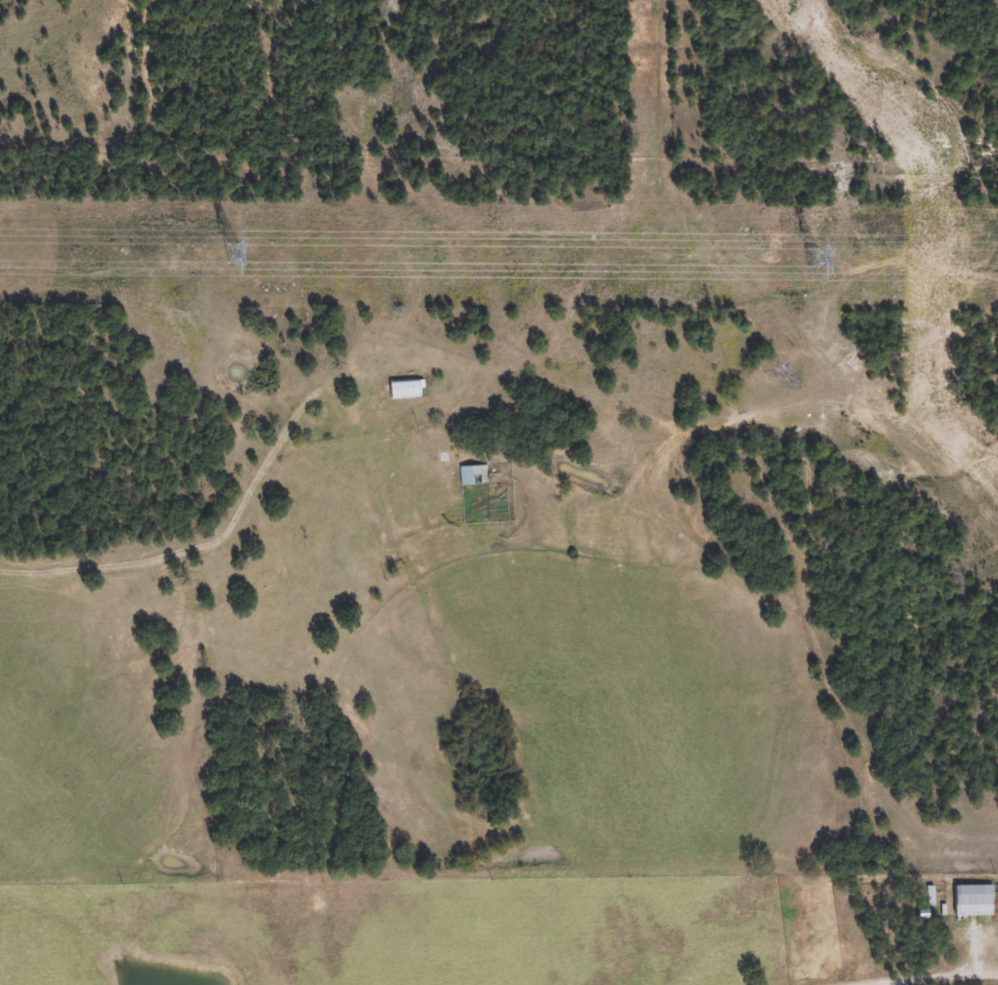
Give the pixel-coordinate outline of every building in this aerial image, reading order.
[(418,380),(418,396),(388,397),(388,381),(418,380)] [(457,465),(484,465),(484,485),(457,485),(457,465)] [(991,886),(991,914),(955,914),(955,886),(991,886)]
